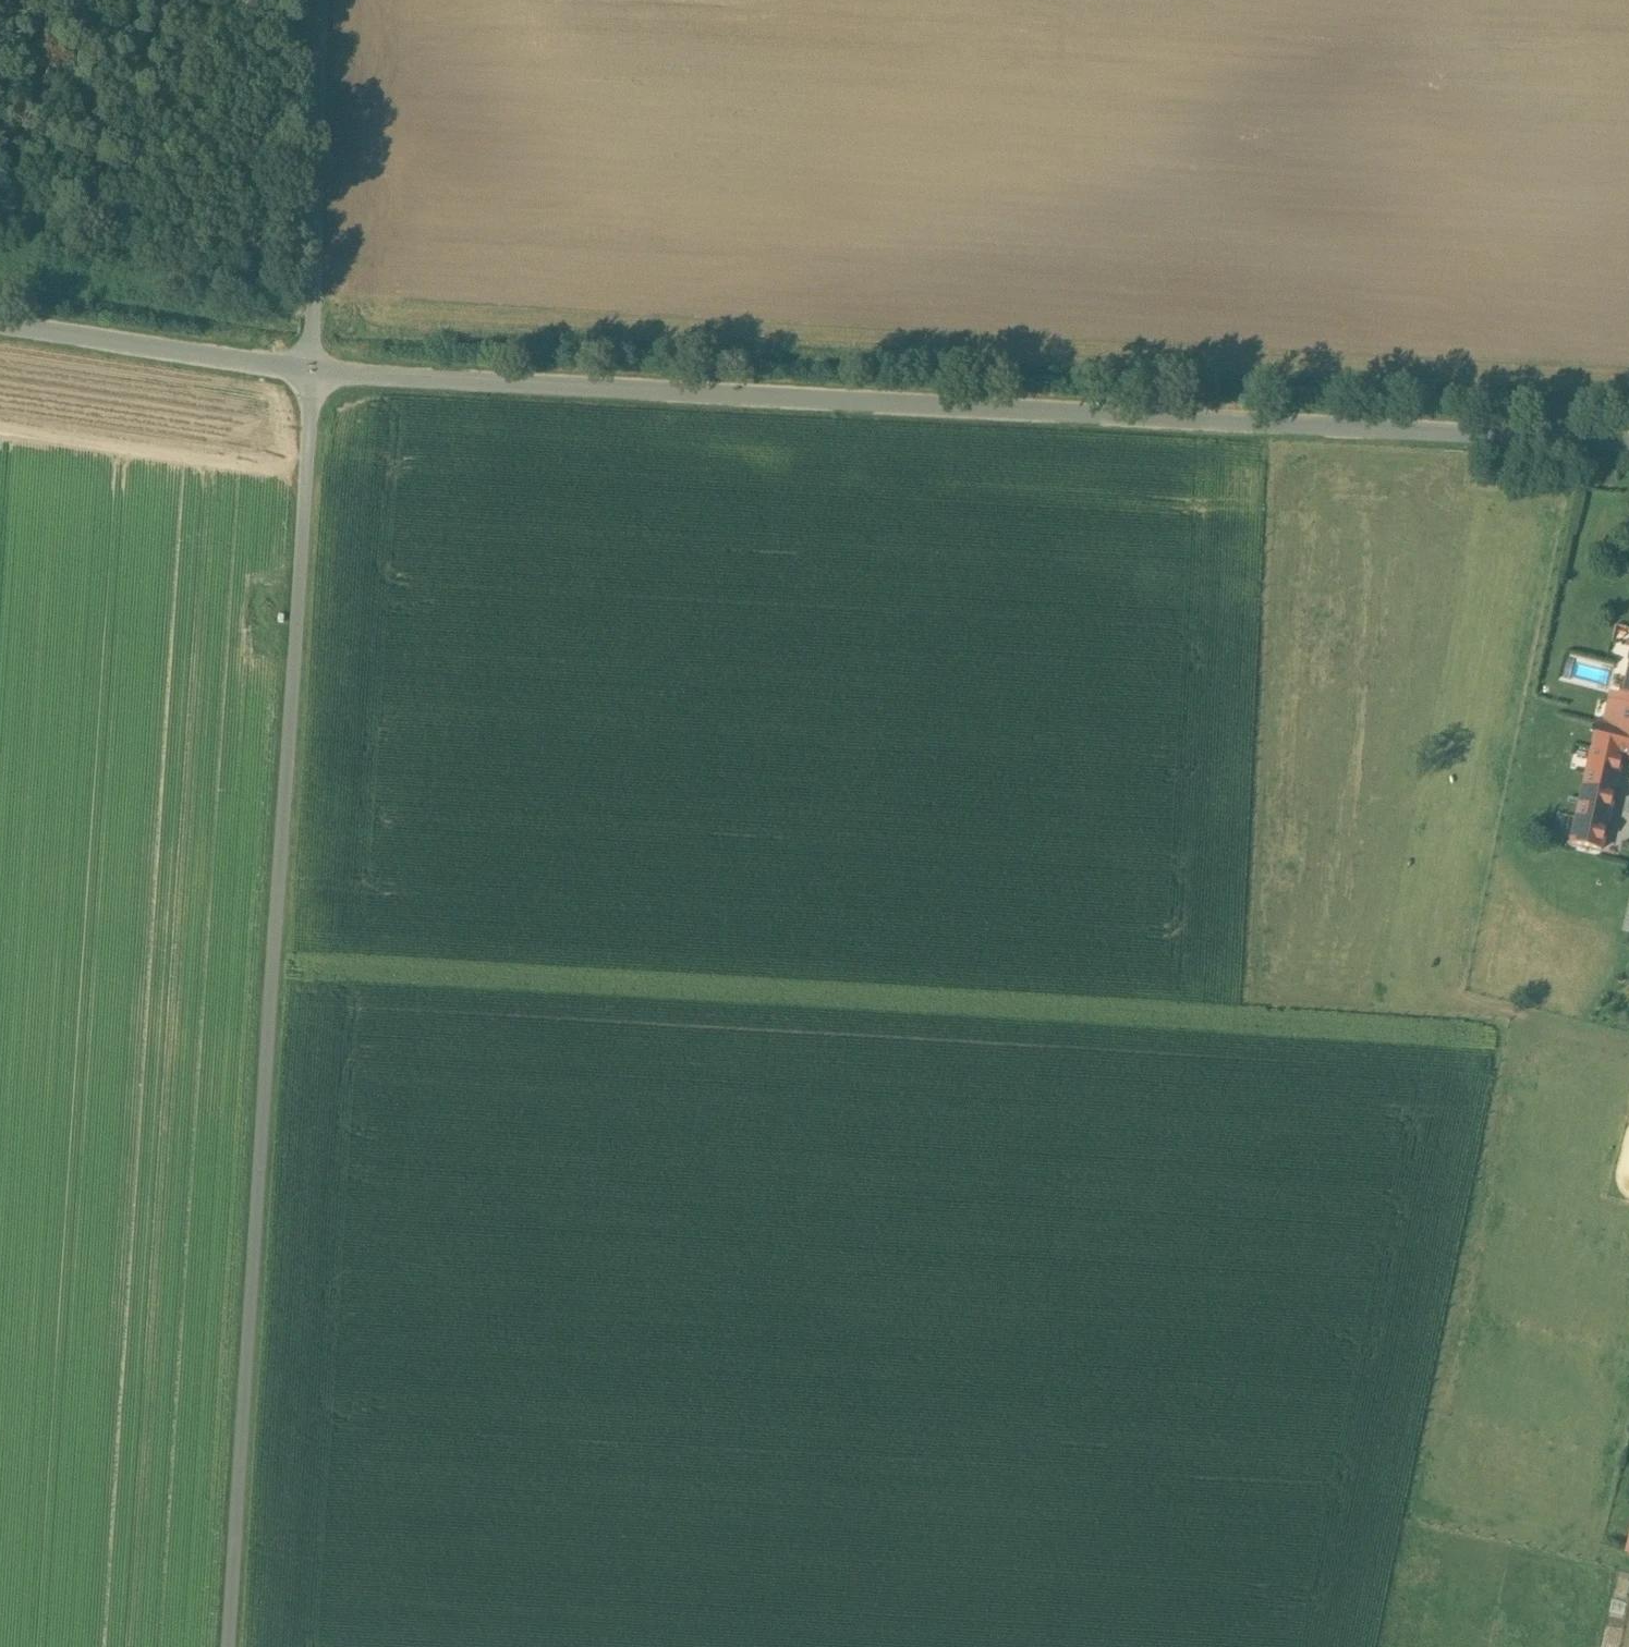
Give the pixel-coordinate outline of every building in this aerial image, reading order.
[(1621,696),(1611,694),(1604,723),(1628,730),(1628,667),(1621,696)] [(1571,841),(1600,848),(1621,762),(1628,764),(1628,730),(1604,723),(1601,722),(1571,841)]
